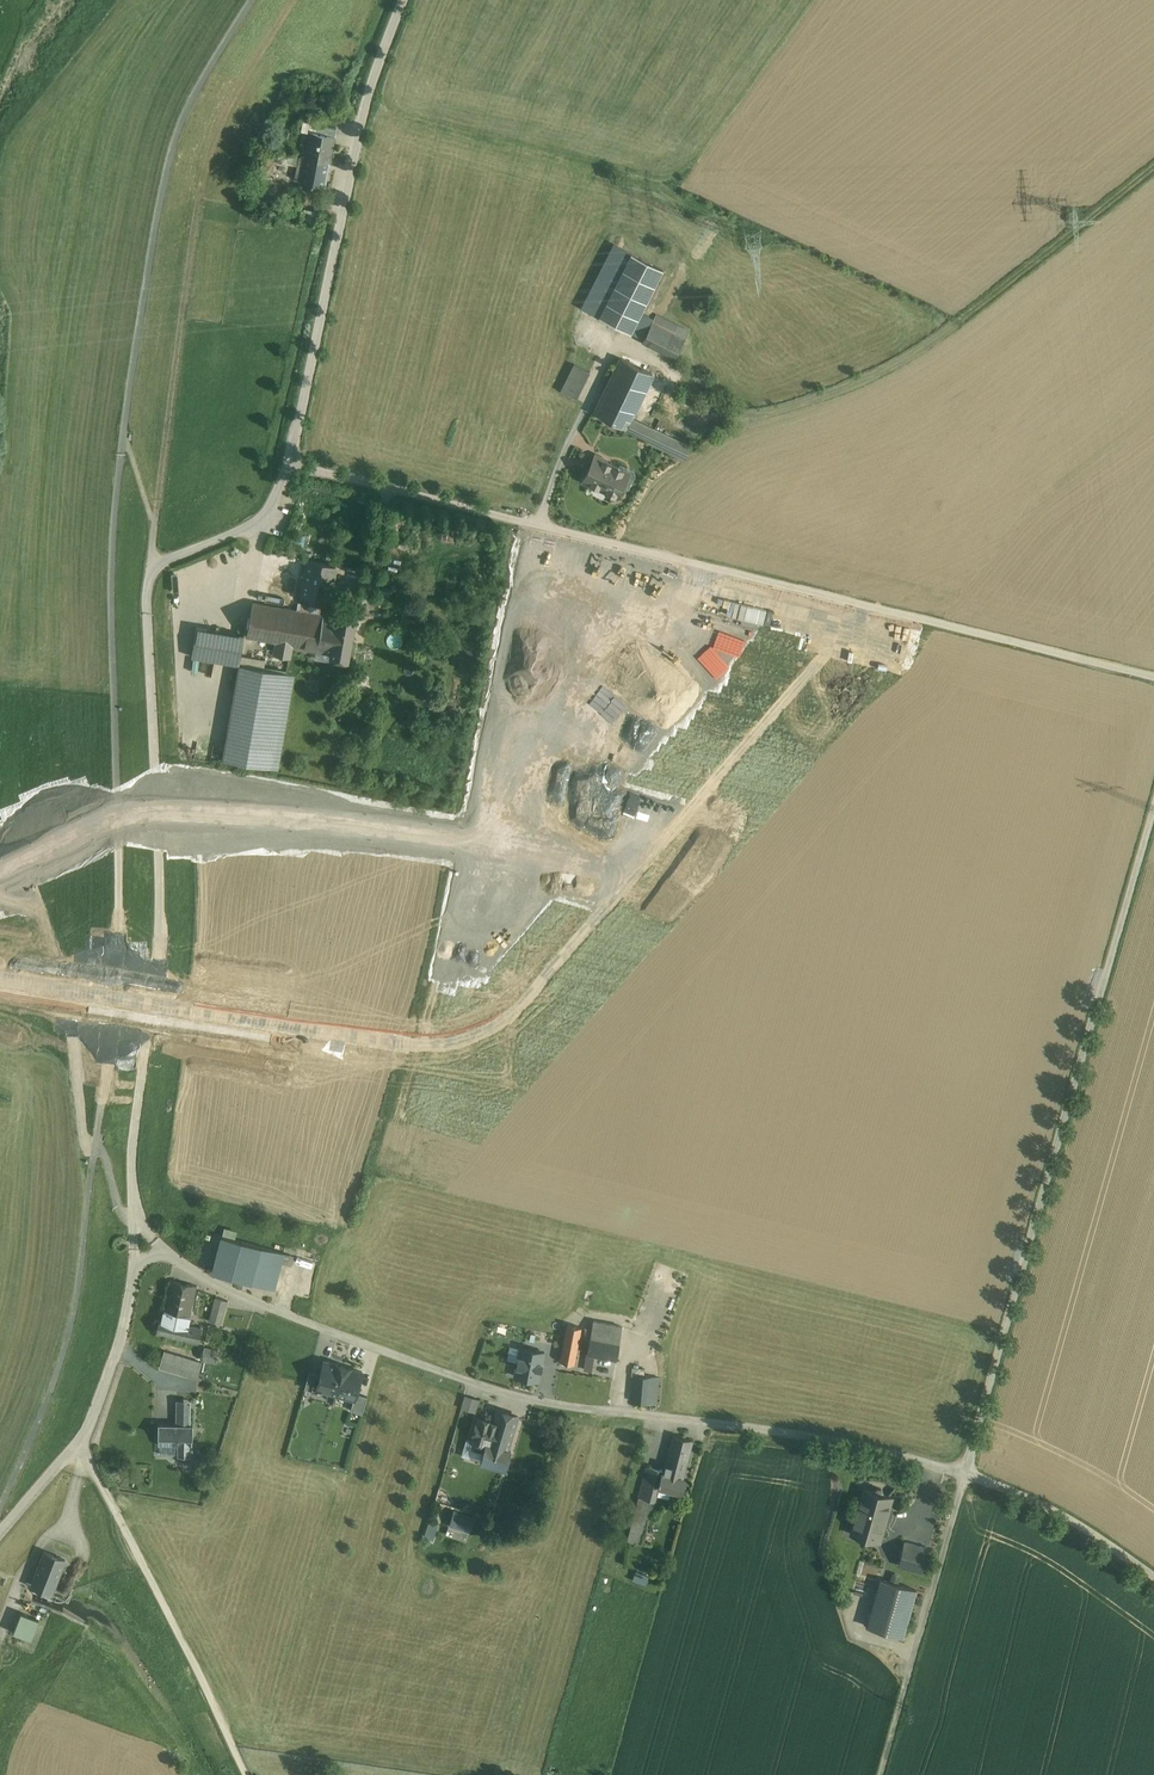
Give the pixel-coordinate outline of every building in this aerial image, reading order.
[(310,132),(308,142),(333,148),(337,130),(303,121),(301,130),(310,132)] [(308,142),(304,159),(329,164),(333,148),(308,142)] [(298,183),(324,188),(329,164),(304,159),(298,183)] [(304,209),(301,220),(315,224),(318,212),(304,209)] [(599,316),(632,333),(664,269),(631,253),(599,316)] [(656,314),(643,341),(676,357),(689,330),(656,314)] [(595,411),(628,427),(625,432),(684,460),(690,447),(633,420),(654,377),(620,360),(595,411)] [(575,364),(560,393),(577,401),(591,372),(575,364)] [(626,470),(607,461),(606,462),(598,458),(592,469),(589,468),(583,480),(587,482),(618,496),(622,487),(621,482),(626,470)] [(323,526),(316,524),(312,538),(319,540),(323,526)] [(336,564),(308,559),(301,594),(329,600),(336,564)] [(186,566),(173,567),(174,579),(187,578),(186,566)] [(323,614),(252,601),(246,638),(250,639),(251,635),(278,640),(292,643),(318,648),(323,614)] [(338,616),(323,614),(318,648),(332,650),(331,655),(348,658),(350,644),(356,615),(339,612),(338,616)] [(198,625),(192,654),(239,663),(244,633),(198,625)] [(292,643),(278,640),(275,654),(289,657),(292,643)] [(242,661),(263,665),(264,657),(243,654),(242,661)] [(286,671),(239,663),(223,757),(270,765),(286,671)] [(283,1253),(221,1237),(212,1273),(273,1290),(283,1253)] [(196,1289),(172,1283),(165,1310),(189,1315),(196,1289)] [(214,1299),(207,1323),(220,1327),(226,1302),(214,1299)] [(189,1315),(165,1310),(163,1321),(186,1327),(189,1315)] [(158,1320),(154,1334),(197,1345),(201,1332),(158,1320)] [(593,1322),(587,1356),(615,1361),(621,1328),(593,1322)] [(564,1341),(561,1361),(574,1363),(581,1327),(568,1324),(564,1341)] [(520,1347),(515,1375),(539,1380),(544,1352),(520,1347)] [(219,1352),(207,1349),(204,1363),(216,1366),(219,1352)] [(202,1362),(165,1351),(159,1371),(197,1381),(202,1362)] [(324,1376),(320,1389),(321,1390),(336,1393),(343,1366),(324,1361),(323,1367),(326,1368),(324,1376)] [(343,1366),(336,1393),(354,1398),(355,1399),(357,1393),(363,1371),(343,1366)] [(320,1389),(324,1376),(310,1371),(307,1381),(305,1389),(311,1390),(320,1393),(321,1390),(320,1389)] [(659,1379),(634,1378),(632,1405),(658,1407),(659,1379)] [(311,1390),(305,1389),(303,1396),(309,1398),(311,1390)] [(367,1396),(357,1393),(355,1399),(354,1398),(351,1410),(362,1413),(367,1396)] [(480,1401),(463,1397),(460,1410),(476,1415),(480,1401)] [(158,1453),(178,1453),(178,1457),(192,1457),(191,1403),(177,1403),(177,1426),(157,1426),(158,1453)] [(481,1446),(484,1434),(493,1436),(490,1447),(486,1446),(480,1465),(503,1472),(521,1417),(501,1411),(496,1425),(475,1419),(468,1442),(481,1446)] [(692,1441),(674,1435),(664,1473),(662,1472),(659,1486),(682,1492),(686,1479),(683,1478),(692,1441)] [(647,1466),(628,1542),(651,1547),(657,1523),(650,1521),(659,1486),(662,1472),(662,1470),(647,1466)] [(862,1488),(848,1537),(881,1546),(895,1498),(862,1488)] [(473,1516),(452,1509),(444,1534),(465,1541),(473,1516)] [(435,1535),(438,1525),(431,1523),(428,1532),(435,1535)] [(904,1541),(898,1565),(922,1572),(928,1548),(904,1541)] [(33,1582),(32,1583),(52,1591),(65,1558),(45,1550),(33,1582)] [(650,1575),(630,1570),(627,1579),(648,1585),(650,1575)] [(916,1589),(881,1579),(867,1626),(903,1636),(916,1589)] [(39,1617),(21,1610),(13,1630),(31,1637),(39,1617)]
